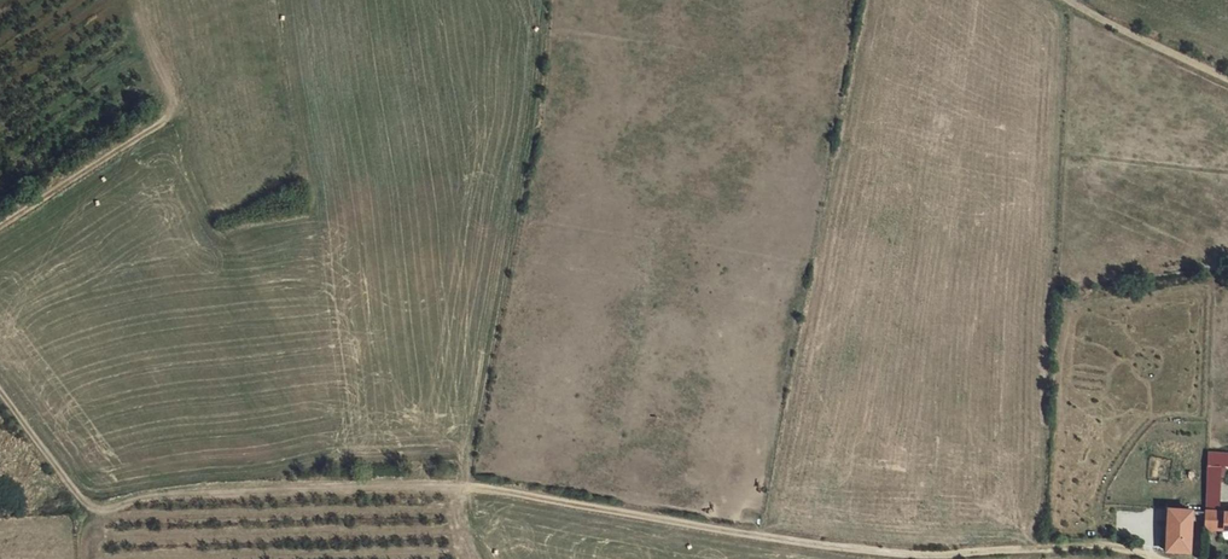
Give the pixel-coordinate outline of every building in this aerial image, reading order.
[(1208,513),(1223,513),(1225,469),(1227,470),(1227,454),(1211,453),(1208,513)] [(1169,510),(1167,552),(1193,554),(1194,511),(1169,510)] [(1207,530),(1226,531),(1227,514),(1223,513),(1208,513),(1207,530)]
